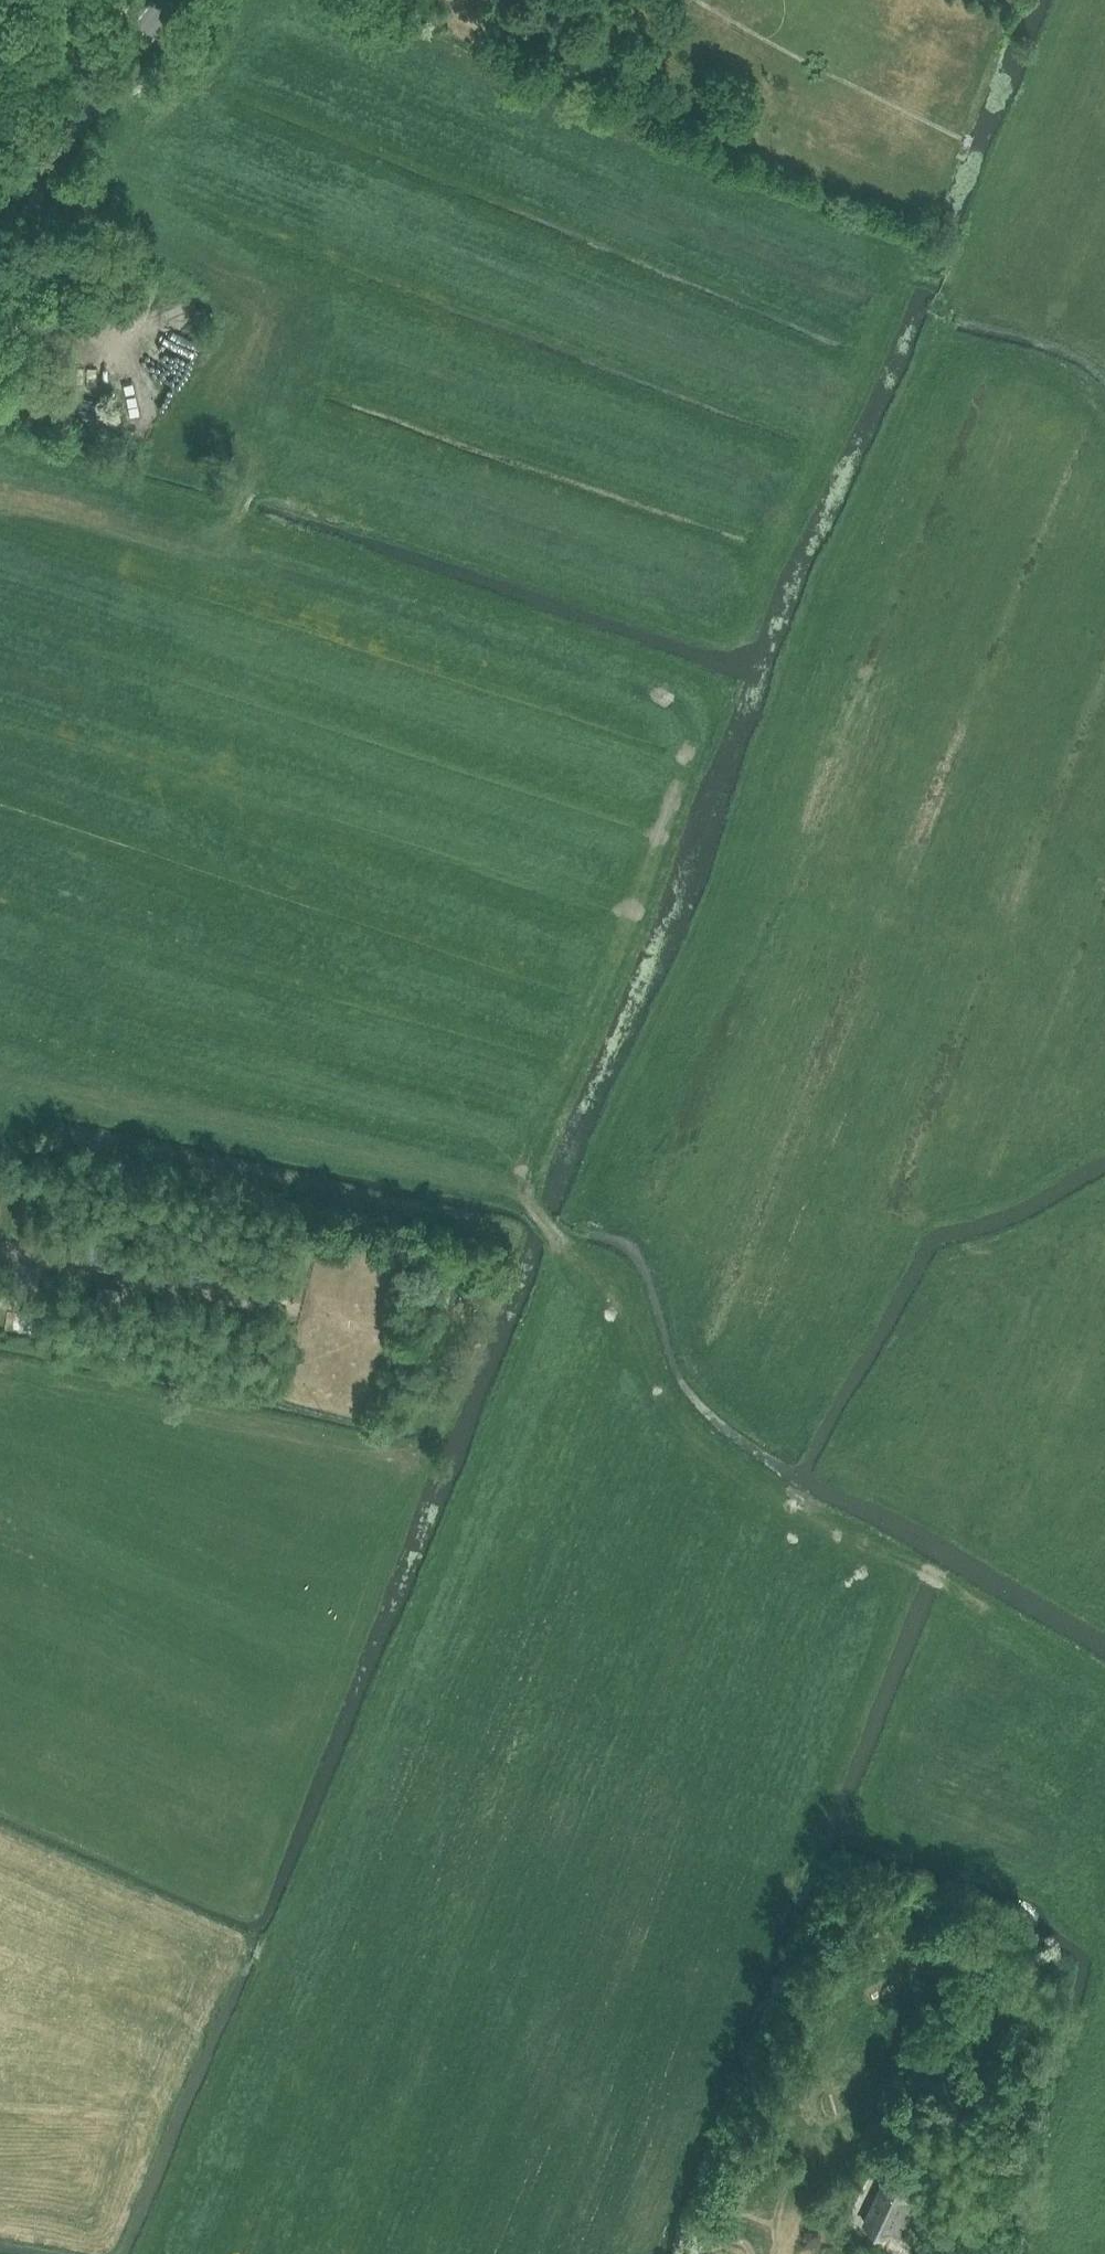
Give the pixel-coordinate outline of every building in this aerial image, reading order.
[(98,1286),(95,1307),(119,1310),(121,1289),(98,1286)] [(883,2225),(902,2235),(918,2204),(907,2198),(910,2194),(881,2179),(860,2221),(880,2231),(883,2225)]
